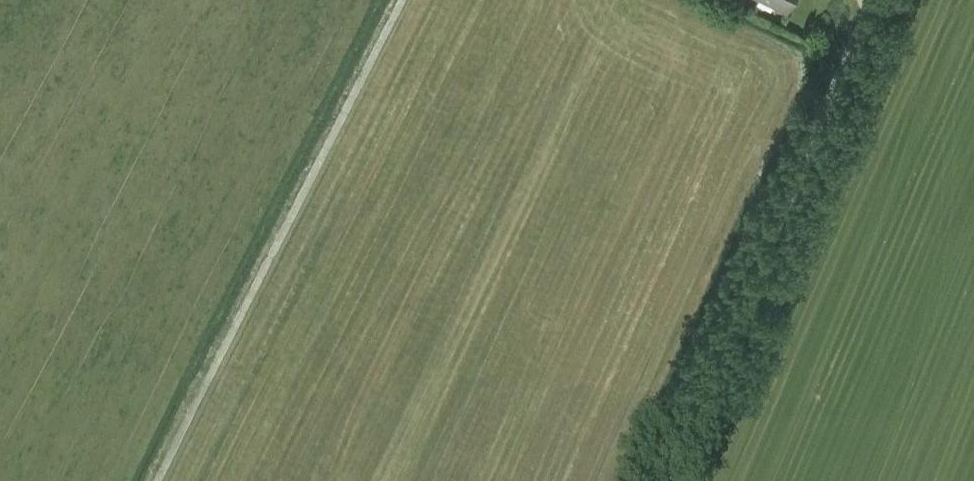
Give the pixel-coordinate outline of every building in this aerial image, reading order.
[(787,8),(790,0),(769,0),(787,8)]
